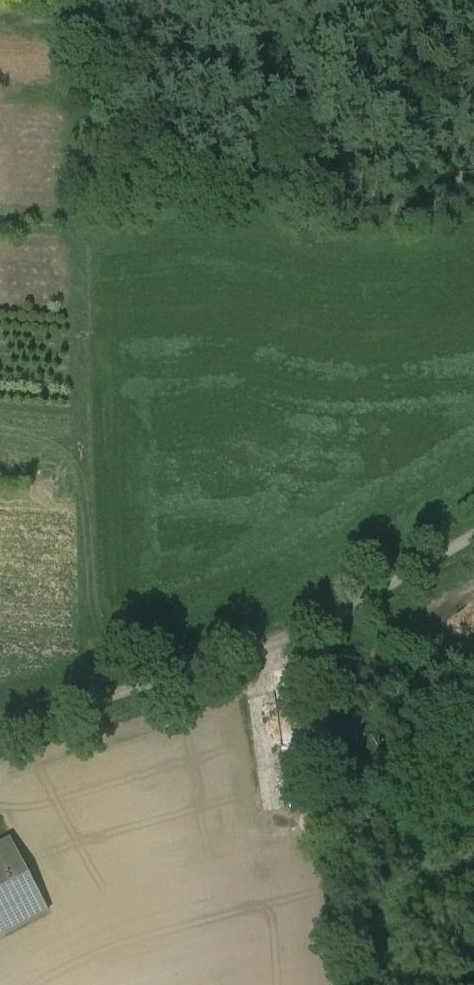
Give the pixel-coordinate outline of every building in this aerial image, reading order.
[(263,721),(266,748),(279,747),(276,720),(263,721)] [(0,848),(0,937),(49,912),(12,842),(0,848)]
